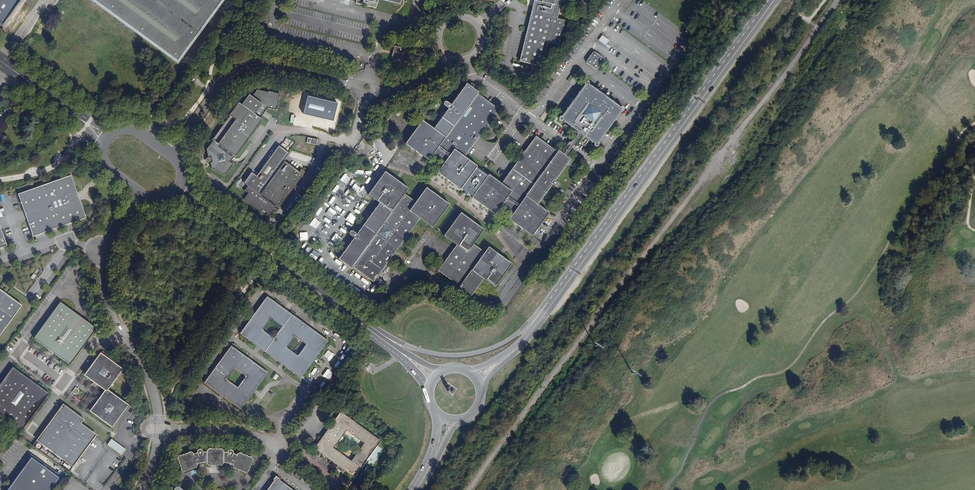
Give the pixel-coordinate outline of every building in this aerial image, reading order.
[(2,25),(21,0),(0,0),(0,24),(2,25)] [(176,62),(221,0),(92,0),(176,62)] [(362,5),(376,8),(378,0),(363,0),(362,5)] [(521,62),(544,66),(549,43),(561,45),(566,20),(559,19),(563,1),(588,6),(590,0),(541,0),(541,1),(536,0),(534,0),(521,62)] [(599,40),(606,45),(610,40),(603,35),(599,40)] [(405,47),(394,45),(391,58),(402,61),(405,47)] [(598,70),(605,59),(594,51),(587,63),(598,70)] [(586,83),(562,121),(600,146),(625,107),(586,83)] [(423,121),(408,146),(431,160),(436,155),(436,154),(446,161),(446,162),(438,176),(500,213),(505,204),(515,214),(511,221),(536,236),(551,212),(541,206),(554,184),(571,195),(558,181),(572,159),(534,136),(505,184),(480,169),(469,157),(500,106),(466,86),(454,105),(447,101),(445,105),(449,108),(437,129),(423,121)] [(230,116),(212,139),(206,148),(209,156),(203,158),(205,164),(210,163),(211,169),(221,175),(226,175),(234,165),(230,163),(235,157),(263,120),(260,118),(267,109),(277,110),(280,93),(258,89),(253,97),(249,95),(242,105),(238,102),(230,116)] [(97,105),(102,99),(96,95),(92,101),(97,105)] [(17,115),(14,106),(4,109),(7,119),(17,115)] [(400,114),(393,109),(391,112),(398,117),(400,114)] [(270,216),(277,206),(279,207),(302,175),(301,173),(302,171),(304,173),(315,158),(298,145),(291,155),(289,154),(278,146),(256,176),(250,172),(243,182),(248,185),(244,189),(243,189),(243,190),(247,193),(243,199),(260,210),(259,211),(260,212),(263,208),(266,210),(266,211),(270,214),(269,215),(270,216)] [(408,188),(385,171),(368,194),(379,203),(356,233),(352,230),(351,230),(350,230),(349,230),(349,231),(348,232),(348,233),(349,233),(349,234),(354,237),(338,259),(350,268),(351,266),(372,282),(420,218),(432,227),(449,204),(426,187),(415,201),(404,193),(408,188)] [(77,193),(71,175),(18,194),(23,210),(24,209),(28,220),(27,220),(33,236),(86,218),(80,200),(78,201),(76,193),(77,193)] [(483,229),(460,212),(443,236),(456,245),(437,271),(459,286),(458,288),(470,297),(483,279),(494,287),(511,264),(488,247),(484,252),(473,244),(483,229)] [(22,305),(0,289),(0,335),(22,305)] [(234,297),(223,289),(221,292),(232,301),(234,297)] [(283,308),(268,297),(265,297),(254,312),(256,313),(253,318),(251,316),(241,331),(241,334),(256,345),(257,343),(261,346),(260,348),(280,363),(282,361),(286,364),(284,366),(299,376),(302,375),(313,361),(311,360),(314,356),(316,357),(326,342),(326,339),(311,328),(310,330),(306,327),(307,325),(287,311),(286,312),(282,309),(283,308)] [(76,313),(62,303),(61,305),(60,304),(36,337),(37,338),(36,340),(49,350),(51,348),(56,352),(55,354),(68,364),(70,362),(72,364),(96,331),(94,329),(95,328),(82,318),(81,320),(75,315),(76,313)] [(247,357),(232,346),(229,347),(219,362),(220,363),(217,367),(216,365),(205,380),(205,383),(220,394),(222,392),(226,395),(224,397),(239,408),(242,407),(253,393),(251,391),(254,387),(256,389),(267,374),(266,371),(251,360),(250,361),(246,359),(247,357)] [(121,368),(102,354),(99,354),(85,373),(85,376),(104,390),(98,399),(99,400),(98,401),(97,400),(90,409),(91,412),(110,426),(114,426),(127,407),(127,403),(108,390),(122,371),(121,368)] [(374,366),(369,362),(364,370),(369,374),(374,366)] [(15,369),(14,370),(12,369),(0,386),(0,413),(21,429),(23,427),(26,422),(28,424),(48,396),(47,394),(48,393),(34,383),(33,384),(27,380),(28,379),(15,369)] [(40,440),(39,442),(71,465),(72,464),(76,459),(78,461),(95,437),(93,435),(95,433),(82,424),(83,422),(78,418),(79,416),(66,406),(64,408),(62,406),(42,434),(44,435),(40,440)] [(138,411),(134,408),(130,413),(134,416),(138,411)] [(381,441),(341,412),(314,448),(338,466),(344,470),(354,477),(381,441)] [(126,449),(112,439),(108,445),(122,455),(126,449)] [(367,461),(372,464),(383,450),(377,446),(367,461)] [(232,466),(233,468),(245,472),(248,472),(252,460),(252,457),(239,452),(237,453),(236,455),(233,454),(226,452),(223,452),(223,451),(221,448),(208,448),(206,450),(206,452),(203,452),(197,453),(193,454),(193,453),(190,451),(178,456),(177,458),(181,470),(184,472),(195,467),(197,465),(197,464),(199,463),(200,465),(203,464),(203,462),(206,462),(206,463),(208,465),(213,465),(214,466),(215,465),(221,465),(223,464),(223,463),(226,463),(226,465),(229,465),(230,464),(232,465),(232,466)] [(33,455),(12,485),(13,485),(9,489),(50,489),(61,476),(33,455)] [(275,476),(273,479),(275,481),(268,489),(289,489),(278,481),(280,479),(275,476)]
